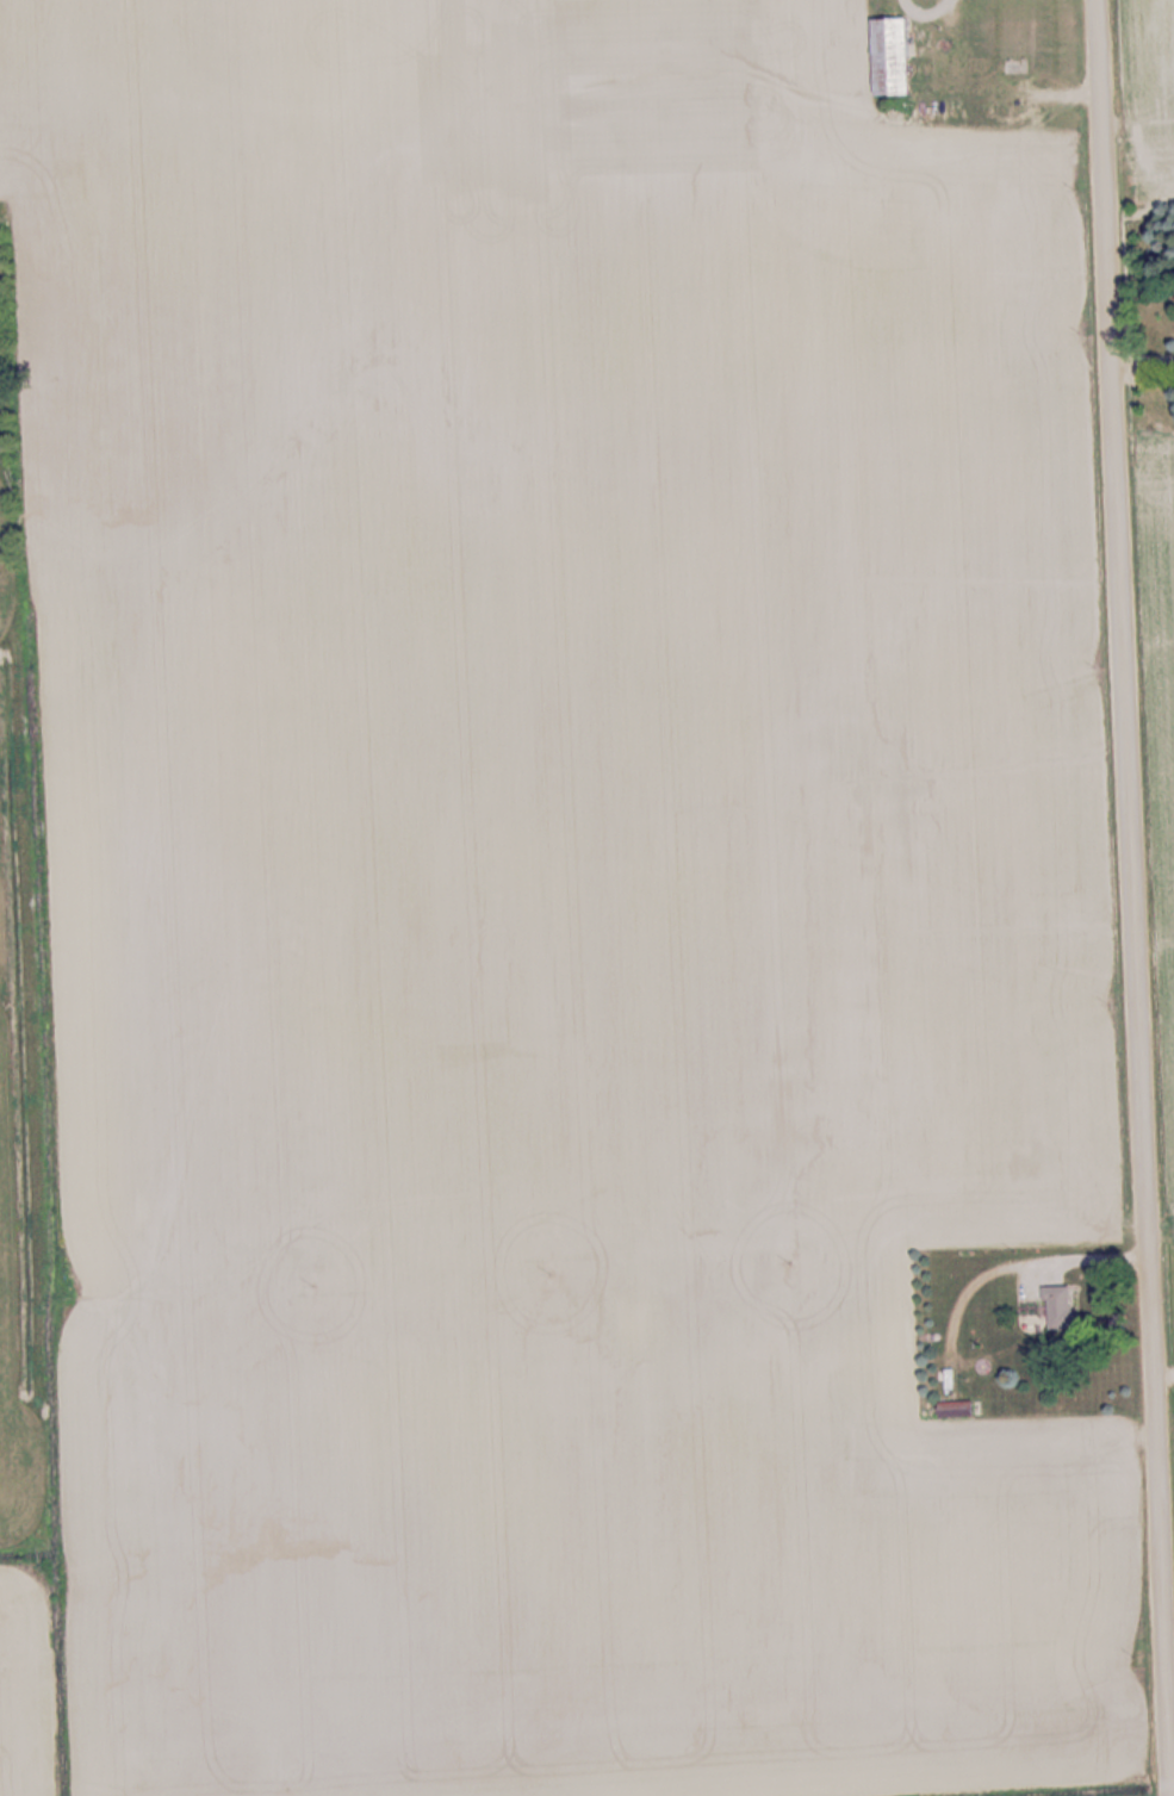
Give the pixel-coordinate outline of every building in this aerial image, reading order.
[(880,96),(915,96),(914,18),(878,19),(880,96)] [(1049,1331),(1076,1331),(1076,1288),(1049,1288),(1049,1331)]
